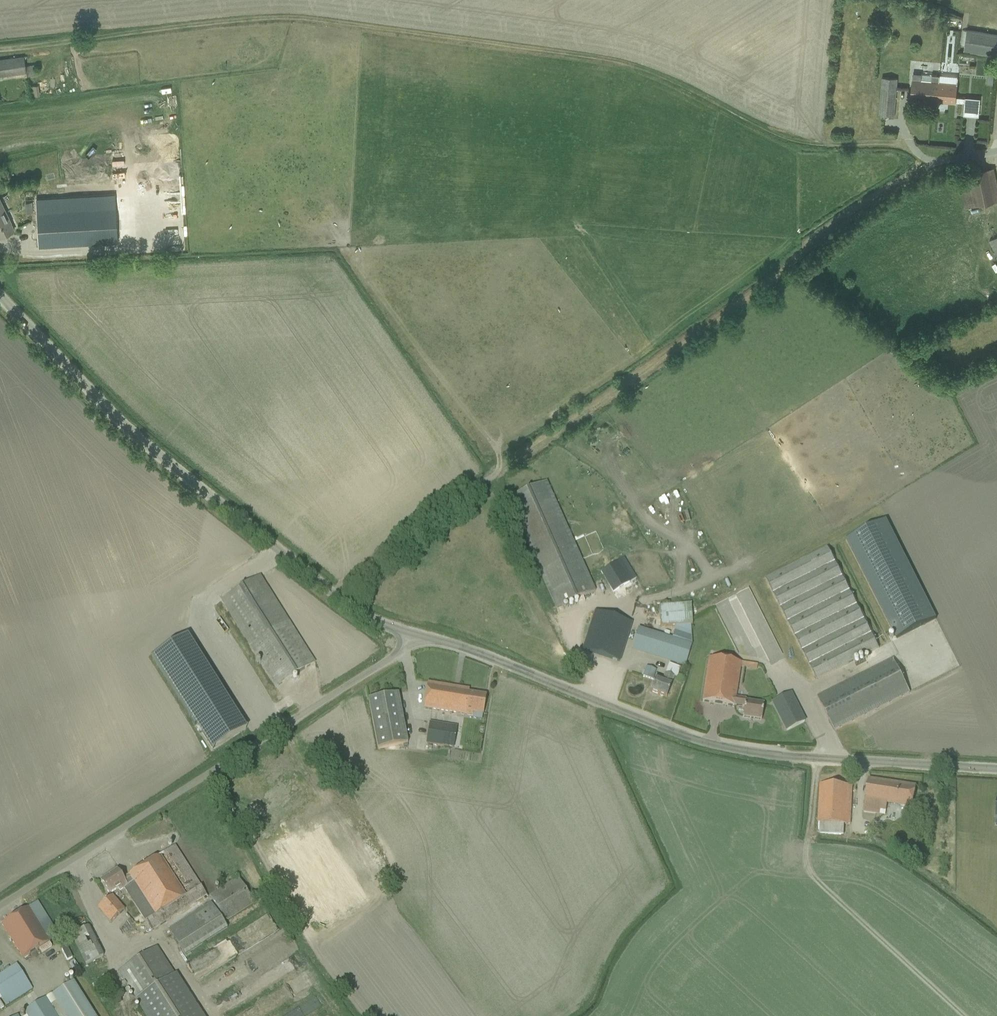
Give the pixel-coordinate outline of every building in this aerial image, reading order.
[(996,55),(996,33),(996,34),(966,29),(963,50),(996,55)] [(884,48),(888,37),(876,32),(872,40),(873,40),(872,44),(884,48)] [(25,66),(23,57),(0,60),(0,76),(25,72),(26,76),(35,75),(34,64),(25,66)] [(912,79),(910,99),(932,101),(933,94),(938,94),(939,82),(940,76),(932,75),(921,74),(921,80),(913,80),(913,79),(912,79)] [(882,75),(879,106),(879,116),(894,117),(897,77),(882,75)] [(933,94),(932,101),(956,103),(956,102),(964,103),(963,115),(979,116),(980,99),(965,97),(965,98),(956,97),(957,83),(939,82),(938,94),(933,94)] [(958,176),(960,185),(965,208),(996,201),(996,186),(993,168),(968,173),(958,176)] [(76,196),(46,198),(36,199),(38,247),(48,246),(91,244),(110,243),(116,242),(115,208),(77,210),(76,196)] [(10,223),(0,201),(0,237),(13,230),(10,223)] [(507,499),(556,608),(595,591),(546,481),(507,499)] [(896,639),(935,619),(885,521),(846,541),(896,639)] [(765,579),(811,669),(815,677),(814,678),(815,680),(816,679),(878,648),(828,547),(765,579)] [(600,571),(612,592),(636,577),(624,557),(600,571)] [(260,576),(221,600),(276,687),(315,662),(260,576)] [(658,606),(660,627),(691,625),(690,603),(658,606)] [(595,611),(586,640),(583,649),(619,661),(631,623),(595,611)] [(632,647),(686,664),(692,645),(638,628),(632,647)] [(231,703),(187,635),(152,656),(191,723),(192,722),(195,726),(231,703)] [(709,658),(702,701),(734,706),(734,705),(744,706),(742,717),(761,720),(763,710),(764,703),(745,701),(735,699),(736,697),(740,668),(741,663),(709,658)] [(908,692),(892,659),(818,697),(834,730),(908,692)] [(640,664),(637,674),(646,677),(648,666),(640,664)] [(655,679),(650,691),(666,698),(671,685),(670,685),(674,676),(677,678),(680,668),(669,664),(662,682),(655,679)] [(427,683),(426,692),(423,708),(469,715),(470,711),(483,713),(486,696),(468,693),(469,689),(427,683)] [(368,699),(370,709),(378,748),(407,743),(398,693),(368,699)] [(772,702),(782,722),(786,730),(804,721),(790,693),(772,702)] [(209,750),(245,727),(231,703),(195,726),(209,750)] [(453,747),(457,726),(429,721),(426,743),(453,747)] [(868,780),(863,812),(880,815),(880,810),(885,811),(887,803),(912,807),(915,787),(868,780)] [(820,784),(819,794),(818,823),(847,825),(849,785),(820,784)] [(333,826),(272,861),(307,923),(368,888),(333,826)] [(175,846),(128,876),(136,889),(128,894),(153,933),(208,898),(175,846)] [(136,889),(128,876),(122,879),(117,870),(100,881),(109,894),(118,888),(120,891),(124,888),(128,894),(136,889)] [(238,878),(211,895),(226,920),(254,903),(238,878)] [(98,907),(104,915),(110,921),(124,910),(112,896),(98,907)] [(1,924),(6,933),(23,958),(58,936),(37,902),(1,924)] [(184,956),(227,929),(210,902),(167,929),(184,956)] [(71,935),(76,944),(86,964),(103,956),(88,926),(71,935)] [(60,945),(54,948),(60,959),(65,956),(60,945)] [(147,1015),(202,1015),(156,946),(117,971),(147,1015)] [(5,1005),(32,988),(16,964),(0,974),(0,996),(5,1005)] [(209,980),(209,990),(217,990),(217,984),(225,984),(225,973),(218,973),(218,979),(209,980)] [(66,1015),(96,1015),(74,980),(52,994),(57,1001),(66,1015)] [(57,1001),(50,1006),(45,998),(23,1012),(25,1015),(66,1015),(57,1001)]
